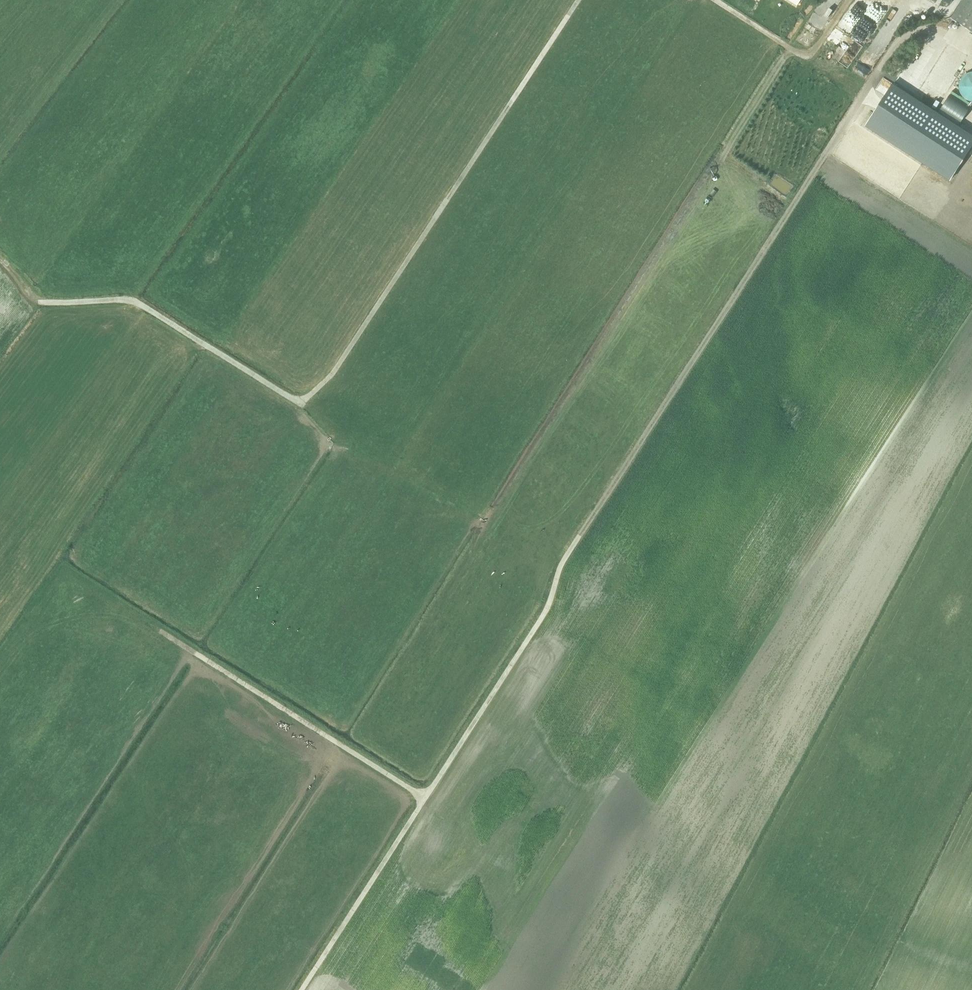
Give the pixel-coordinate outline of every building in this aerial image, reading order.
[(818,8),(831,17),(842,0),(823,0),(818,8)] [(952,18),(971,30),(971,0),(963,0),(952,18)] [(886,79),(911,95),(941,47),(924,36),(914,52),(906,46),(886,79)] [(960,91),(962,95),(967,99),(970,101),(971,101),(971,71),(968,72),(963,75),(960,80),(959,86),(960,91)] [(893,83),(865,126),(950,180),(971,145),(971,135),(893,83)]
